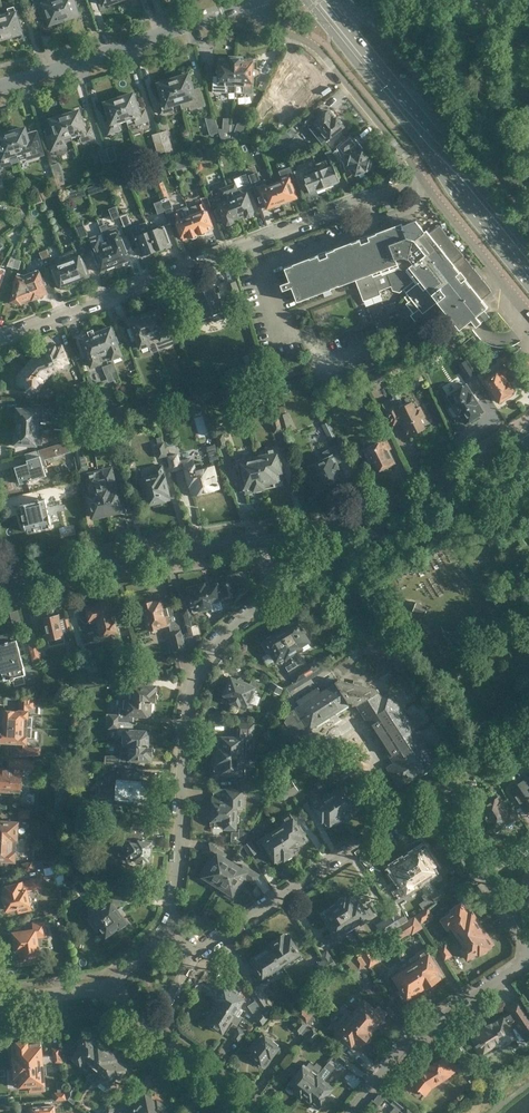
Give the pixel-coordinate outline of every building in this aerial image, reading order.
[(58,0),(51,0),(49,1),(48,0),(37,0),(39,7),(43,5),(49,23),(53,21),(53,22),(64,19),(58,0)] [(74,16),(74,15),(78,13),(73,0),(58,0),(64,19),(74,16)] [(1,15),(8,37),(17,34),(17,33),(22,31),(14,6),(8,8),(9,13),(1,15)] [(236,58),(226,58),(226,61),(219,60),(218,77),(213,77),(213,92),(226,93),(227,85),(235,85),(236,58)] [(236,58),(235,85),(245,85),(245,89),(251,89),(251,86),(253,59),(236,58)] [(311,67),(308,69),(303,61),(286,71),(291,81),(295,78),(300,86),(294,89),(302,102),(320,91),(313,78),(316,76),(311,67)] [(173,78),(181,101),(183,107),(190,104),(191,108),(206,104),(200,85),(192,87),(188,74),(173,78)] [(173,104),(181,101),(173,78),(159,83),(163,97),(156,99),(161,113),(174,109),(173,104)] [(139,109),(133,93),(119,98),(126,118),(133,115),(136,124),(143,121),(149,119),(146,107),(139,109)] [(108,133),(114,131),(121,129),(118,120),(126,118),(119,98),(104,103),(110,119),(104,121),(108,133)] [(336,118),(329,110),(317,119),(311,111),(301,119),(305,125),(307,123),(322,142),(327,139),(344,126),(337,117),(336,118)] [(85,127),(79,111),(65,115),(71,135),(79,133),(81,141),(95,137),(91,125),(85,127)] [(232,138),(240,139),(250,116),(242,113),(237,125),(232,138)] [(65,115),(50,120),(53,128),(45,131),(46,135),(51,151),(66,146),(64,140),(72,137),(71,135),(65,115)] [(218,132),(213,115),(206,117),(210,134),(218,132)] [(223,116),(215,119),(219,131),(226,129),(223,116)] [(11,132),(17,153),(24,151),(26,158),(38,155),(34,144),(30,145),(25,127),(11,132)] [(159,131),(165,151),(166,155),(174,153),(167,129),(159,131)] [(158,153),(165,151),(159,131),(152,134),(158,153)] [(12,162),(10,155),(17,153),(11,132),(0,135),(0,149),(1,152),(0,153),(0,166),(12,162)] [(370,169),(372,161),(362,150),(356,152),(352,146),(354,144),(350,138),(333,152),(336,156),(343,151),(344,152),(346,151),(350,156),(347,165),(349,166),(349,167),(355,175),(370,169)] [(106,148),(110,161),(117,158),(113,145),(106,148)] [(102,163),(110,161),(106,148),(98,150),(102,163)] [(330,151),(324,153),(333,164),(338,162),(337,159),(330,151)] [(327,167),(325,160),(316,164),(318,170),(325,188),(333,185),(332,184),(340,181),(333,164),(327,167)] [(284,204),(289,202),(289,200),(296,197),(290,181),(294,179),(287,161),(276,165),(282,180),(274,183),(281,203),(282,203),(284,204)] [(51,164),(55,177),(59,187),(66,185),(59,162),(51,164)] [(47,179),(55,177),(51,164),(43,166),(47,179)] [(317,191),(325,188),(318,170),(307,175),(304,167),(293,171),(301,190),(307,188),(309,192),(317,189),(317,191)] [(248,175),(252,187),(260,184),(256,172),(248,175)] [(226,186),(238,217),(243,215),(246,219),(250,219),(253,216),(254,211),(245,190),(250,188),(245,174),(230,180),(231,184),(226,186)] [(281,203),(274,183),(266,187),(265,184),(258,186),(267,208),(273,206),(275,207),(280,206),(280,203),(281,203)] [(211,192),(223,223),(226,226),(230,227),(233,224),(233,219),(238,217),(226,186),(211,192)] [(190,215),(197,234),(198,234),(200,235),(204,234),(205,232),(207,231),(206,230),(212,228),(205,208),(211,206),(207,196),(201,198),(203,203),(197,205),(199,212),(190,215)] [(174,209),(170,197),(161,200),(162,201),(166,212),(174,209)] [(166,212),(162,201),(154,203),(159,214),(166,212)] [(116,206),(109,209),(113,220),(120,217),(120,216),(116,206)] [(24,217),(19,211),(8,219),(13,225),(24,217)] [(181,219),(178,212),(173,214),(182,240),(190,237),(192,238),(195,237),(196,235),(197,234),(190,215),(181,219)] [(120,217),(123,223),(124,227),(131,225),(128,214),(120,217)] [(404,297),(406,298),(408,302),(406,304),(413,313),(410,315),(420,327),(428,321),(430,323),(440,315),(438,313),(443,309),(460,330),(472,321),(476,327),(481,323),(476,317),(488,307),(482,300),(491,292),(490,289),(483,280),(482,280),(481,278),(474,269),(472,267),(473,267),(466,258),(465,258),(463,256),(464,256),(457,247),(456,247),(455,245),(448,236),(447,236),(446,234),(439,225),(429,233),(426,230),(425,231),(416,220),(402,225),(402,223),(368,236),(368,235),(359,238),(359,239),(326,251),(317,254),(318,255),(284,267),(289,281),(280,285),(283,290),(291,287),(297,302),(331,289),(331,288),(338,286),(355,280),(363,301),(380,294),(379,290),(391,286),(393,290),(400,292),(404,290),(407,294),(404,297)] [(80,237),(88,235),(82,221),(75,224),(80,237)] [(153,254),(155,251),(156,250),(149,231),(147,225),(132,231),(134,236),(142,256),(148,254),(151,255),(153,254)] [(163,250),(164,247),(171,245),(163,225),(149,231),(156,250),(157,250),(160,251),(163,250)] [(105,242),(114,265),(123,262),(127,264),(129,260),(119,231),(109,235),(111,240),(105,242)] [(105,273),(107,268),(114,265),(105,242),(102,232),(88,237),(89,242),(99,271),(105,273)] [(77,253),(85,250),(81,240),(74,243),(77,253)] [(47,249),(39,252),(43,263),(44,265),(52,262),(47,249)] [(43,263),(39,252),(31,255),(35,266),(43,263)] [(73,280),(75,283),(82,280),(81,278),(88,275),(80,255),(66,260),(73,280)] [(13,267),(15,259),(10,257),(7,265),(13,267)] [(15,259),(13,267),(18,269),(21,261),(15,259)] [(66,287),(75,283),(73,280),(66,260),(51,266),(59,286),(65,284),(66,287)] [(23,274),(32,297),(33,299),(41,296),(41,294),(46,292),(37,269),(24,275),(23,274)] [(21,303),(22,301),(32,297),(23,274),(17,273),(11,301),(12,301),(14,304),(17,304),(19,303),(21,303)] [(197,319),(202,317),(222,309),(216,293),(220,291),(218,286),(208,289),(208,288),(199,292),(200,293),(195,295),(199,305),(192,307),(197,319)] [(167,329),(159,308),(144,314),(153,335),(152,335),(158,351),(166,348),(180,342),(174,326),(167,329)] [(158,351),(152,335),(153,335),(144,314),(129,320),(140,347),(148,344),(152,353),(158,351)] [(469,326),(461,332),(465,338),(473,331),(469,326)] [(121,353),(119,347),(111,327),(96,333),(104,354),(110,352),(112,359),(121,355),(123,359),(132,356),(130,350),(121,353)] [(102,367),(101,363),(98,357),(104,354),(96,333),(80,339),(91,367),(93,371),(102,367),(102,368),(102,367)] [(68,362),(62,346),(55,348),(55,347),(45,351),(45,352),(52,371),(62,367),(63,370),(71,367),(68,362)] [(52,371),(45,352),(32,357),(33,359),(27,366),(44,380),(52,371)] [(399,391),(392,376),(410,368),(403,354),(388,361),(390,365),(365,377),(370,387),(387,379),(389,383),(387,385),(396,402),(384,408),(393,426),(401,422),(407,436),(425,427),(420,418),(424,416),(420,406),(415,408),(412,402),(404,406),(398,392),(399,391)] [(499,401),(511,394),(510,393),(514,390),(505,376),(515,369),(506,356),(499,360),(504,367),(485,379),(499,401)] [(474,374),(465,360),(458,365),(467,378),(474,374)] [(108,364),(111,372),(117,370),(114,362),(108,364)] [(111,372),(108,364),(102,367),(102,368),(105,375),(106,375),(109,382),(114,380),(111,372)] [(44,380),(27,366),(18,377),(17,378),(17,380),(17,381),(18,382),(18,383),(20,384),(21,385),(22,386),(23,386),(28,386),(28,389),(38,390),(38,387),(44,380)] [(414,380),(417,385),(420,385),(424,381),(424,378),(421,374),(418,374),(414,377),(414,380)] [(472,418),(487,409),(469,379),(454,389),(459,397),(456,399),(462,411),(466,408),(472,418)] [(88,399),(91,397),(85,380),(72,385),(88,399)] [(194,402),(201,399),(196,385),(189,387),(191,394),(186,396),(189,404),(195,402),(194,402)] [(153,402),(158,414),(161,412),(177,406),(173,395),(153,402)] [(18,408),(17,426),(42,427),(43,404),(33,404),(33,409),(18,408)] [(274,417),(280,416),(277,405),(271,407),(272,412),(273,411),(274,417)] [(123,407),(116,410),(121,424),(129,421),(123,407)] [(60,421),(60,420),(65,414),(60,410),(55,417),(60,421)] [(65,414),(60,420),(73,429),(75,426),(74,421),(65,414)] [(279,417),(282,428),(289,426),(286,416),(279,417)] [(282,428),(279,417),(271,419),(275,433),(283,430),(282,428)] [(219,449),(228,446),(224,434),(226,433),(224,425),(213,429),(219,449)] [(42,443),(43,435),(43,427),(42,427),(17,426),(16,444),(36,445),(36,442),(42,443)] [(94,447),(112,442),(107,429),(92,434),(94,447)] [(68,441),(79,437),(77,430),(66,434),(68,441)] [(388,465),(394,462),(388,449),(392,446),(385,432),(377,436),(380,441),(364,449),(366,453),(365,454),(367,457),(368,458),(375,471),(381,469),(384,470),(387,468),(388,465)] [(79,472),(87,470),(82,440),(73,442),(79,472)] [(20,483),(46,476),(43,466),(46,465),(45,459),(70,451),(67,441),(20,455),(22,464),(15,466),(20,483)] [(164,442),(158,444),(155,444),(158,458),(168,456),(164,442)] [(333,454),(309,466),(321,490),(328,486),(331,488),(337,485),(338,481),(345,478),(337,460),(346,455),(340,444),(331,448),(333,454)] [(266,453),(257,456),(264,488),(283,483),(280,472),(282,471),(276,445),(265,448),(266,453)] [(179,461),(177,454),(168,457),(172,470),(184,467),(192,495),(202,492),(204,494),(209,492),(210,490),(218,488),(212,465),(202,468),(201,462),(192,465),(190,458),(179,461)] [(264,488),(257,456),(233,461),(235,470),(240,469),(245,492),(264,488)] [(145,505),(170,499),(164,473),(162,465),(153,467),(155,475),(141,479),(143,489),(142,489),(145,505)] [(98,471),(109,513),(123,510),(117,487),(116,487),(111,468),(98,471)] [(98,471),(88,473),(85,474),(90,493),(88,494),(94,517),(109,513),(98,471)] [(47,506),(60,503),(58,494),(45,497),(46,499),(40,500),(38,499),(36,499),(34,502),(20,505),(22,512),(18,513),(21,524),(24,524),(26,530),(27,530),(28,532),(36,531),(35,528),(42,526),(43,529),(50,527),(50,524),(51,524),(48,511),(47,506)] [(362,603),(365,608),(379,599),(367,579),(362,582),(347,591),(357,606),(362,603)] [(206,586),(206,582),(190,586),(192,594),(189,595),(193,612),(211,607),(212,611),(223,608),(220,599),(221,599),(220,597),(227,595),(224,583),(218,585),(217,583),(206,586)] [(83,606),(76,614),(85,624),(90,623),(97,621),(101,637),(119,632),(117,626),(126,624),(124,613),(115,616),(111,602),(115,601),(116,606),(121,605),(120,597),(111,599),(86,605),(86,606),(83,606)] [(142,606),(137,607),(140,619),(145,618),(148,630),(169,625),(170,632),(175,651),(186,648),(181,629),(180,629),(176,613),(173,614),(171,605),(163,607),(161,599),(150,602),(149,600),(145,601),(144,603),(141,604),(142,606)] [(412,611),(425,616),(428,607),(416,602),(412,611)] [(187,637),(193,635),(191,626),(192,626),(188,609),(179,611),(183,628),(184,628),(187,637)] [(66,618),(60,619),(58,613),(50,615),(49,614),(45,615),(44,617),(42,617),(48,639),(53,638),(54,645),(66,643),(65,637),(70,636),(66,618)] [(307,675),(318,669),(314,661),(307,665),(302,656),(300,657),(297,651),(301,649),(299,647),(308,641),(302,632),(307,630),(301,620),(281,632),(307,675)] [(307,675),(281,632),(261,644),(267,654),(262,657),(267,666),(285,655),(286,657),(289,655),(293,661),(292,661),(292,663),(286,667),(291,676),(295,683),(307,675)] [(21,657),(17,640),(9,642),(7,633),(0,635),(0,663),(21,657)] [(33,661),(43,659),(38,642),(28,644),(33,661)] [(0,663),(0,670),(1,669),(4,679),(9,678),(11,687),(25,683),(23,675),(25,674),(21,657),(0,663)] [(462,661),(451,669),(456,677),(468,670),(462,661)] [(287,688),(289,692),(327,669),(324,665),(318,669),(307,675),(295,683),(287,688)] [(88,687),(102,684),(99,672),(85,675),(88,687)] [(258,690),(260,684),(252,680),(250,684),(238,679),(238,681),(231,678),(224,694),(233,698),(231,703),(246,709),(254,689),(258,690)] [(128,688),(126,681),(126,680),(115,682),(117,690),(128,688)] [(297,702),(300,706),(290,713),(285,722),(303,750),(317,741),(310,729),(349,704),(357,705),(395,763),(388,767),(400,787),(436,764),(431,757),(435,755),(425,738),(421,741),(411,725),(407,728),(386,695),(382,698),(378,692),(379,691),(377,689),(338,680),(335,682),(336,683),(321,693),(318,689),(297,702)] [(280,695),(283,689),(284,688),(273,682),(268,688),(280,695)] [(150,701),(155,701),(156,692),(155,691),(155,686),(133,685),(133,691),(134,691),(133,700),(150,701)] [(0,722),(0,725),(35,726),(35,716),(31,716),(32,709),(37,709),(37,700),(34,700),(34,695),(19,694),(19,702),(20,702),(20,709),(2,708),(1,717),(0,719),(0,722)] [(107,715),(106,719),(133,721),(134,715),(147,716),(150,713),(150,701),(133,700),(124,699),(124,706),(120,706),(119,714),(107,713),(107,715)] [(126,736),(125,744),(128,744),(148,745),(149,734),(146,731),(134,730),(134,721),(133,721),(106,719),(106,721),(109,722),(108,729),(118,729),(118,732),(121,735),(125,735),(126,736)] [(212,746),(212,755),(245,757),(247,734),(253,735),(253,724),(238,723),(237,738),(233,738),(232,737),(229,737),(229,738),(216,737),(215,746),(212,746)] [(0,725),(0,741),(1,742),(16,742),(16,753),(43,754),(44,747),(30,747),(31,737),(35,737),(35,726),(0,725)] [(348,736),(360,754),(370,747),(358,729),(348,736)] [(153,746),(148,745),(128,744),(128,751),(121,751),(121,755),(105,754),(105,764),(130,766),(130,759),(150,761),(151,755),(152,756),(153,746)] [(366,760),(373,770),(374,770),(363,752),(351,760),(349,758),(341,764),(347,772),(366,760)] [(245,757),(212,755),(211,764),(214,764),(214,773),(235,775),(235,779),(244,779),(245,757)] [(0,769),(0,790),(14,791),(14,794),(15,795),(17,796),(19,795),(19,794),(21,771),(32,771),(33,760),(11,759),(10,770),(0,769)] [(366,760),(347,772),(354,783),(361,779),(374,771),(373,770),(366,760)] [(149,790),(150,781),(135,780),(135,768),(121,768),(121,771),(115,771),(114,787),(120,787),(119,801),(133,802),(133,800),(146,800),(146,790),(149,790)] [(527,778),(510,789),(526,814),(528,812),(528,782),(527,778)] [(284,783),(292,796),(299,791),(291,779),(284,783)] [(361,779),(354,783),(360,793),(367,788),(361,779)] [(259,790),(274,791),(274,783),(260,782),(259,790)] [(285,800),(292,796),(284,783),(278,788),(285,800)] [(331,798),(345,821),(353,816),(352,815),(360,810),(349,793),(353,791),(348,783),(337,791),(338,793),(331,798)] [(242,788),(226,788),(225,797),(210,797),(210,801),(209,809),(212,809),(211,822),(224,822),(224,828),(236,828),(237,806),(241,806),(242,788)] [(345,821),(331,798),(329,796),(322,801),(318,795),(309,800),(327,827),(342,818),(344,821),(345,821)] [(497,798),(495,797),(494,796),(491,798),(491,800),(491,801),(488,804),(487,802),(485,802),(482,804),(481,805),(482,807),(480,809),(496,834),(517,821),(519,824),(523,821),(513,806),(508,809),(503,801),(502,801),(499,797),(497,798)] [(31,809),(19,808),(18,817),(30,818),(31,809)] [(294,854),(292,850),(307,840),(293,819),(297,817),(294,811),(282,818),(285,824),(277,829),(279,832),(294,854)] [(13,839),(17,840),(19,821),(0,820),(0,838),(13,839)] [(132,862),(135,860),(149,862),(152,841),(145,840),(147,828),(131,826),(130,833),(126,832),(124,841),(129,841),(127,859),(129,861),(132,862)] [(253,829),(239,828),(239,840),(245,841),(253,829)] [(294,854),(279,832),(271,837),(269,835),(258,842),(262,849),(266,846),(277,863),(284,858),(285,860),(294,854)] [(25,840),(17,840),(13,839),(0,838),(0,863),(2,863),(2,860),(15,861),(16,852),(24,853),(25,840)] [(251,857),(258,852),(251,840),(243,846),(251,857)] [(218,884),(231,862),(223,857),(226,854),(209,843),(204,851),(212,856),(198,877),(206,882),(208,878),(218,884)] [(412,855),(407,858),(423,881),(427,878),(428,880),(437,875),(432,868),(436,866),(424,847),(420,850),(419,848),(411,853),(412,855)] [(398,897),(401,895),(423,881),(407,858),(390,869),(401,885),(394,890),(398,897)] [(24,872),(36,869),(34,860),(22,863),(24,872)] [(239,867),(231,862),(218,884),(227,890),(225,894),(233,899),(247,877),(253,881),(258,874),(241,863),(239,867)] [(60,876),(58,866),(43,870),(42,869),(24,873),(26,880),(22,881),(23,882),(2,886),(4,894),(2,895),(5,909),(18,906),(19,911),(31,908),(27,891),(34,890),(34,891),(45,888),(43,877),(44,877),(44,880),(60,876)] [(432,894),(437,902),(447,895),(442,887),(432,894)] [(128,900),(129,897),(130,892),(113,889),(112,898),(113,898),(113,899),(109,902),(106,898),(98,904),(101,908),(91,915),(106,936),(107,935),(107,936),(110,936),(114,933),(114,931),(114,930),(119,927),(119,928),(120,927),(122,927),(126,924),(127,922),(121,914),(122,914),(118,909),(116,907),(120,904),(121,899),(128,900)] [(336,901),(353,927),(374,914),(370,906),(365,909),(354,893),(347,898),(346,895),(336,901)] [(389,904),(402,924),(409,920),(408,920),(401,909),(402,908),(396,899),(389,904)] [(454,937),(480,921),(466,899),(452,908),(453,910),(442,917),(454,937)] [(328,944),(333,940),(353,927),(336,901),(328,907),(330,909),(323,914),(333,930),(323,937),(328,944)] [(388,904),(386,902),(379,907),(386,918),(382,921),(389,933),(391,931),(395,929),(402,924),(389,904),(388,904)] [(428,907),(416,915),(421,923),(433,915),(428,907)] [(409,920),(402,924),(395,929),(391,931),(398,942),(411,933),(412,935),(424,927),(421,923),(416,915),(408,920),(409,920)] [(41,936),(46,935),(44,921),(32,923),(33,930),(14,933),(17,960),(39,957),(36,938),(41,938),(41,936)] [(494,943),(480,921),(454,937),(467,957),(479,950),(480,952),(494,943)] [(270,947),(282,964),(293,957),(295,960),(302,954),(289,933),(285,935),(284,934),(267,944),(269,947),(270,947)] [(446,944),(438,949),(445,960),(453,955),(446,944)] [(360,951),(368,963),(375,959),(378,957),(370,945),(360,951)] [(435,985),(435,981),(443,976),(439,969),(440,968),(426,946),(417,952),(418,953),(410,958),(415,966),(428,986),(432,988),(435,985)] [(269,947),(251,958),(265,979),(273,974),(271,971),(282,964),(270,947),(269,947)] [(322,960),(329,972),(338,966),(328,950),(320,955),(323,959),(322,960)] [(354,973),(368,963),(360,951),(346,960),(354,973)] [(324,975),(329,972),(322,960),(316,964),(324,975)] [(428,986),(415,966),(407,970),(405,968),(394,975),(401,987),(398,989),(404,999),(426,985),(427,987),(428,986)] [(235,1012),(244,998),(238,994),(240,991),(228,982),(225,986),(222,984),(218,991),(220,992),(214,1001),(216,1002),(217,1001),(235,1012)] [(265,1012),(271,1008),(272,1008),(257,985),(250,990),(256,1000),(261,1009),(262,1009),(265,1012)] [(528,1037),(528,1012),(519,997),(505,1006),(508,1011),(484,1026),(482,1023),(469,1032),(476,1044),(474,1045),(479,1054),(496,1043),(497,1044),(513,1034),(508,1026),(515,1021),(527,1039),(528,1037)] [(375,1008),(365,999),(352,1014),(350,1013),(351,1011),(342,1003),(338,1008),(345,1014),(371,1035),(372,1033),(371,1031),(386,1012),(378,1005),(375,1008)] [(256,1016),(261,1009),(256,1000),(248,1006),(256,1016)] [(216,1002),(212,1008),(214,1009),(206,1021),(222,1031),(223,1030),(226,1032),(233,1021),(237,1023),(242,1016),(235,1012),(217,1001),(216,1002)] [(310,1025),(316,1018),(302,1007),(296,1014),(310,1025)] [(261,1009),(256,1016),(254,1018),(263,1025),(270,1017),(265,1012),(262,1009),(261,1009)] [(371,1035),(345,1014),(340,1020),(339,1019),(332,1027),(352,1044),(353,1043),(360,1048),(365,1042),(368,1042),(370,1039),(369,1036),(371,1035)] [(306,1037),(313,1028),(301,1019),(293,1029),(300,1034),(301,1033),(306,1037)] [(245,1032),(238,1028),(233,1037),(239,1042),(245,1032)] [(313,1028),(306,1037),(312,1043),(320,1033),(313,1028)] [(90,1071),(108,1049),(88,1032),(79,1044),(81,1046),(73,1056),(90,1071)] [(270,1057),(279,1046),(262,1032),(251,1046),(254,1049),(249,1055),(256,1060),(257,1059),(264,1064),(265,1063),(267,1065),(272,1059),(270,1057)] [(28,1042),(28,1041),(13,1042),(14,1057),(11,1060),(11,1064),(14,1066),(46,1064),(62,1062),(61,1046),(53,1047),(54,1055),(42,1056),(41,1041),(28,1042)] [(119,1076),(128,1065),(108,1049),(90,1071),(87,1076),(95,1082),(100,1081),(101,1080),(108,1085),(117,1074),(119,1076)] [(333,1056),(342,1063),(345,1066),(351,1058),(339,1049),(333,1056)] [(432,1084),(459,1067),(450,1052),(420,1072),(416,1069),(404,1083),(412,1090),(416,1085),(425,1093),(432,1084)] [(323,1070),(302,1095),(318,1109),(332,1093),(330,1091),(333,1087),(324,1080),(334,1067),(337,1069),(342,1063),(333,1056),(322,1069),(323,1070)] [(305,1063),(288,1083),(295,1089),(294,1090),(295,1092),(298,1094),(300,1094),(302,1095),(323,1070),(322,1069),(316,1064),(314,1065),(310,1062),(307,1065),(305,1063)] [(14,1066),(14,1067),(11,1070),(12,1075),(15,1076),(16,1086),(30,1084),(30,1090),(45,1089),(44,1074),(47,1074),(46,1064),(14,1066)] [(66,1088),(67,1100),(77,1099),(75,1086),(66,1087),(66,1088)] [(55,1101),(67,1100),(66,1088),(60,1088),(60,1092),(55,1092),(55,1101)] [(147,1093),(138,1104),(127,1095),(115,1110),(119,1112),(163,1112),(166,1109),(164,1107),(166,1106),(157,1098),(155,1101),(147,1093)] [(402,1110),(406,1112),(418,1112),(397,1096),(392,1102),(402,1110)]
